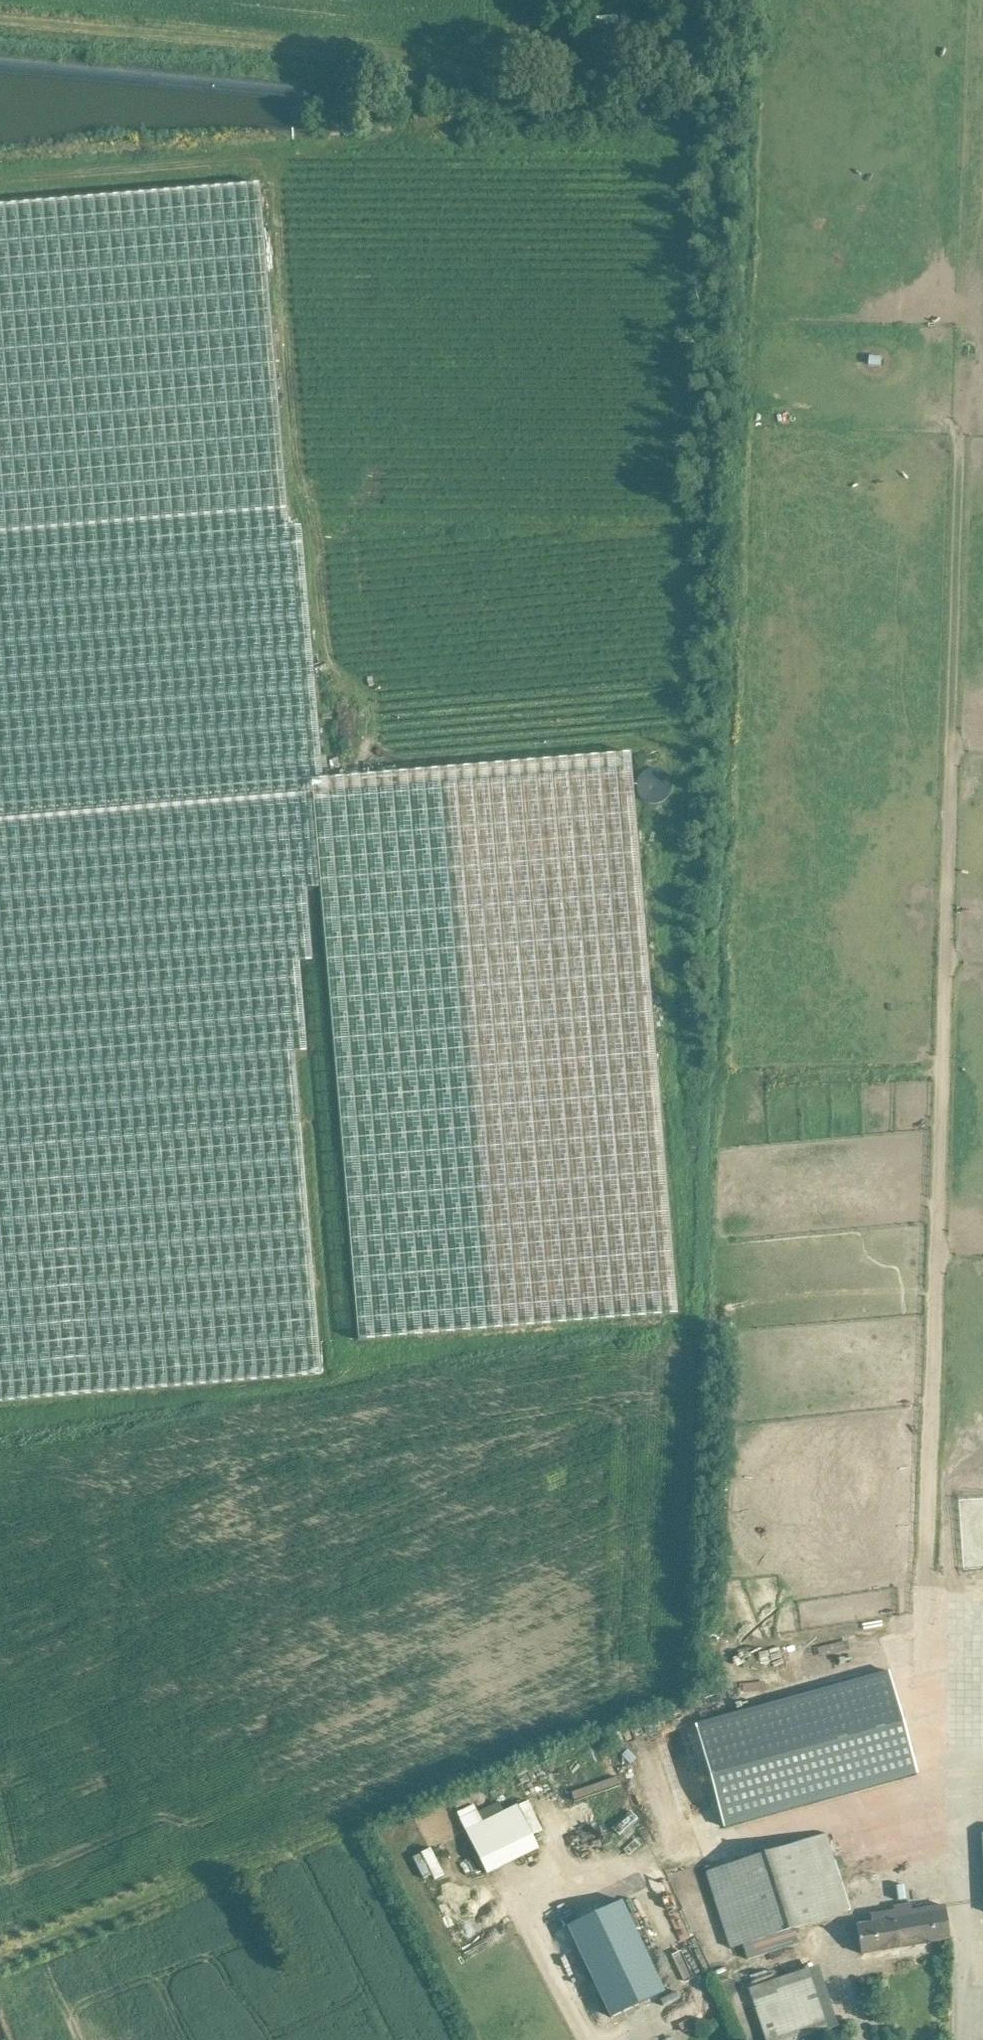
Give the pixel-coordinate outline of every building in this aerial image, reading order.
[(321,1376),(294,1052),(307,1051),(299,961),(312,960),(306,889),(319,888),(357,1343),(678,1316),(632,754),(323,780),(301,527),(290,527),(259,184),(0,207),(0,1402),(321,1376)] [(698,1726),(729,1827),(920,1770),(890,1669),(698,1726)] [(569,1750),(591,1742),(589,1735),(566,1743),(569,1750)] [(479,1802),(503,1790),(495,1775),(471,1786),(479,1802)] [(539,1848),(517,1805),(465,1831),(487,1874),(539,1848)] [(743,1945),(748,1960),(799,1944),(794,1927),(850,1910),(827,1832),(806,1839),(798,1814),(722,1836),(725,1846),(704,1852),(710,1871),(706,1872),(729,1949),(743,1945)] [(625,1880),(674,2006),(706,1993),(657,1867),(625,1880)] [(665,1992),(622,1901),(567,1926),(611,2018),(665,1992)] [(945,1906),(911,1911),(910,1909),(870,1915),(871,1923),(856,1925),(860,1954),(950,1939),(945,1906)] [(766,2039),(800,2039),(838,2028),(819,1966),(749,1989),(766,2039)]
